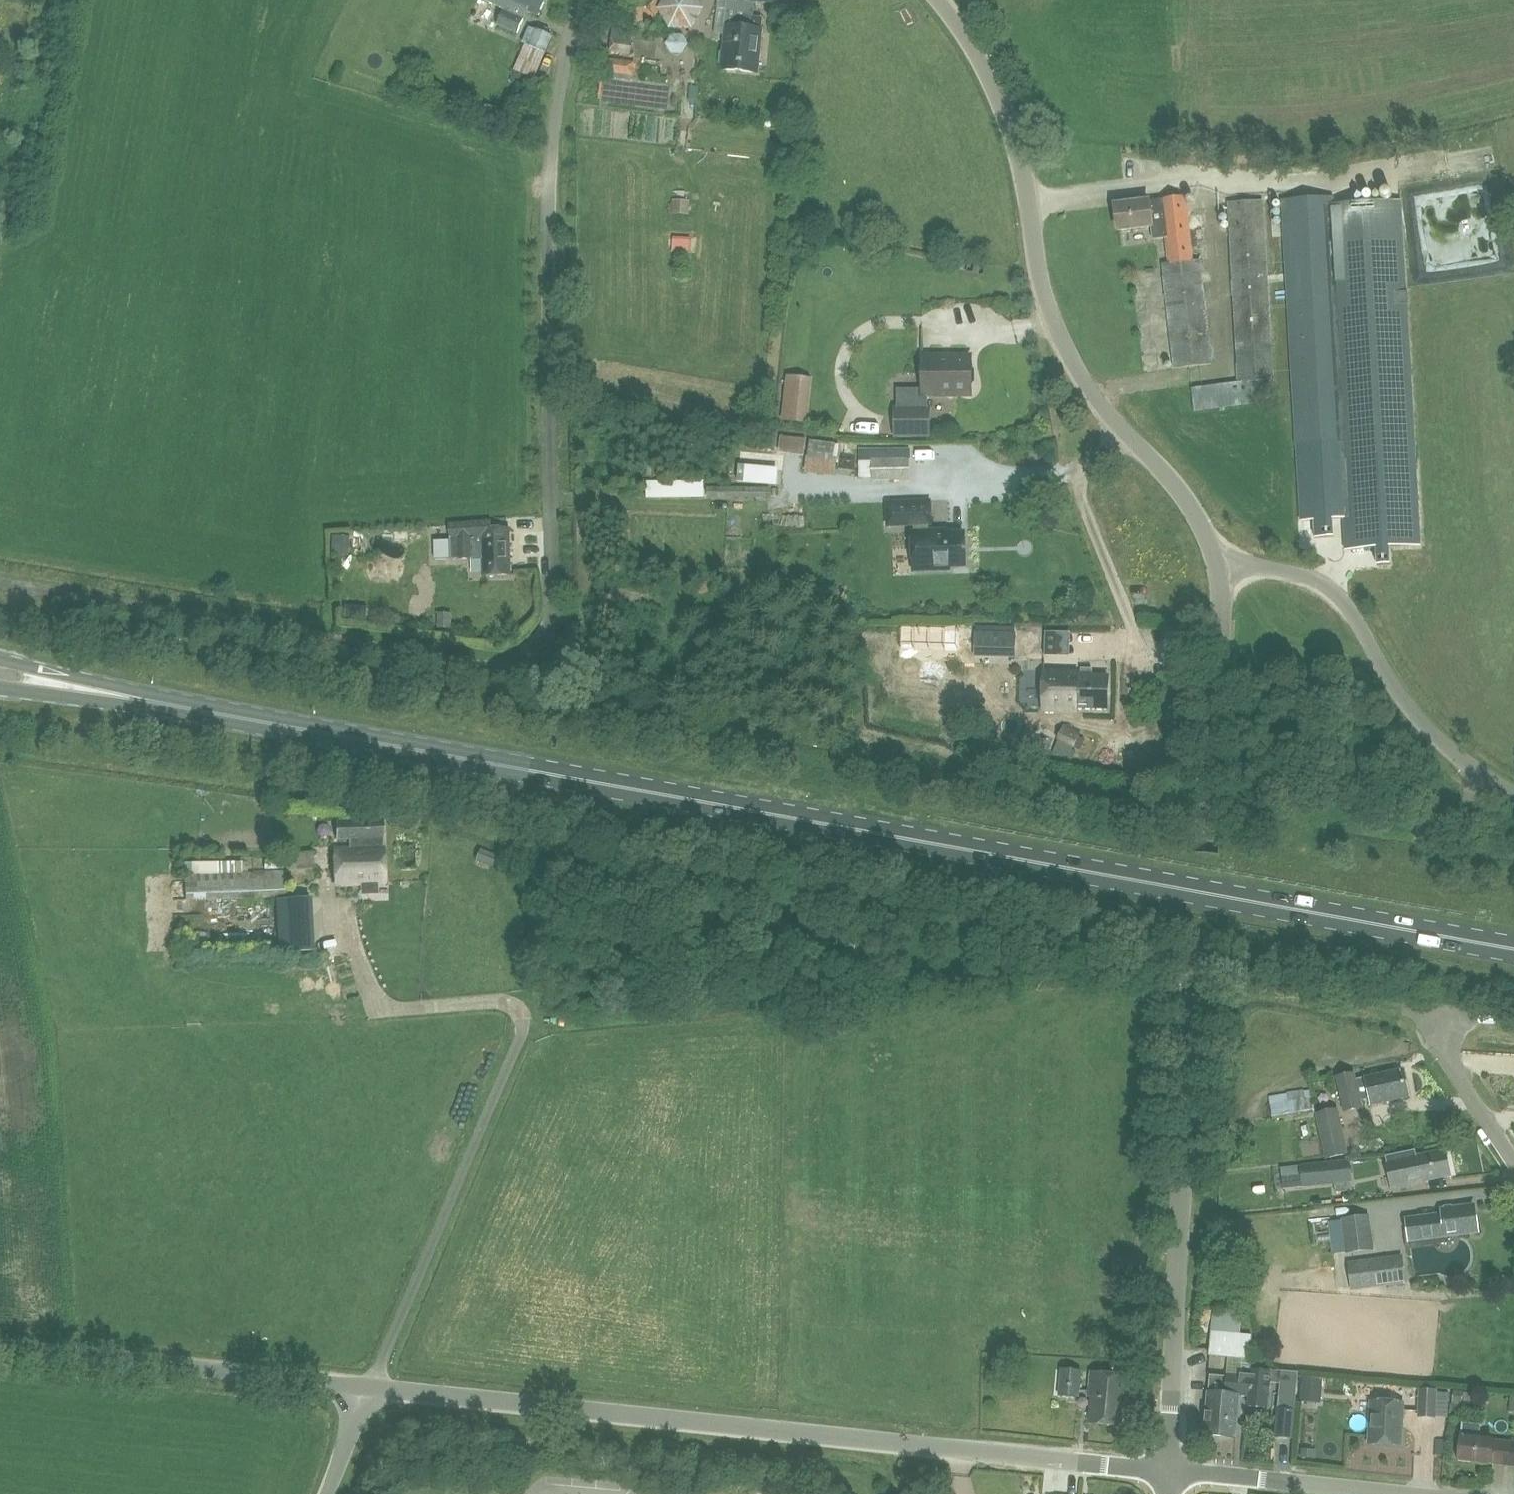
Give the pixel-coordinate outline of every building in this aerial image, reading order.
[(538,14),(544,0),(480,0),(502,9),(496,23),(517,32),(523,18),(519,17),(523,7),(538,14)] [(658,19),(657,0),(628,0),(623,0),(625,22),(658,19)] [(658,4),(669,24),(692,24),(703,5),(700,0),(661,0),(658,4)] [(787,0),(727,0),(720,70),(758,73),(762,28),(752,27),(753,4),(786,5),(787,0)] [(522,42),(528,44),(528,45),(524,44),(513,68),(535,77),(544,57),(545,57),(553,36),(535,28),(535,29),(528,26),(522,42)] [(682,32),(672,32),(667,41),(672,51),(682,50),(687,41),(682,32)] [(631,42),(611,39),(609,49),(629,53),(631,42)] [(634,60),(608,57),(606,70),(632,74),(634,60)] [(518,80),(512,95),(526,100),(532,86),(518,80)] [(682,204),(700,204),(700,190),(681,191),(682,204)] [(1164,237),(1167,262),(1167,264),(1193,261),(1185,195),(1161,198),(1161,202),(1150,203),(1150,201),(1114,204),(1116,229),(1150,226),(1152,239),(1164,237)] [(1331,202),(1331,197),(1281,199),(1299,521),(1313,520),(1314,536),(1333,535),(1332,519),(1347,518),(1349,549),(1375,548),(1376,566),(1390,566),(1389,547),(1419,546),(1400,199),(1331,202)] [(1263,200),(1227,202),(1236,382),(1190,388),(1192,411),(1273,402),(1271,377),(1273,377),(1263,200)] [(689,239),(674,238),(674,249),(688,249),(689,239)] [(1212,363),(1201,272),(1200,261),(1193,261),(1167,264),(1167,262),(1161,263),(1162,276),(1173,368),(1212,363)] [(971,366),(971,359),(941,359),(941,355),(922,355),(922,388),(913,388),(913,407),(895,407),(895,435),(929,435),(929,407),(927,407),(927,395),(942,395),(942,391),(971,391),(971,385),(974,381),(974,369),(971,366)] [(802,402),(800,422),(805,423),(810,378),(785,375),(782,400),(802,402)] [(802,402),(782,400),(780,420),(800,422),(802,402)] [(806,437),(780,434),(778,450),(804,453),(806,437)] [(835,443),(809,439),(807,457),(832,460),(835,443)] [(779,452),(740,448),(737,481),(776,484),(779,452)] [(807,457),(807,458),(805,470),(833,474),(834,461),(832,460),(807,457)] [(859,461),(859,475),(872,475),(872,478),(910,478),(910,458),(872,458),(872,461),(859,461)] [(702,480),(646,481),(646,497),(702,496),(702,480)] [(912,531),(913,570),(949,569),(949,565),(965,565),(964,533),(936,534),(936,530),(924,530),(924,524),(930,524),(929,500),(887,501),(888,525),(917,524),(917,531),(912,531)] [(511,574),(509,528),(481,529),(481,522),(449,524),(450,538),(456,538),(456,559),(481,558),(482,575),(511,574)] [(1071,631),(1046,630),(1046,654),(1070,655),(1071,631)] [(974,656),(1015,657),(1015,631),(974,631),(974,656)] [(1107,709),(1108,675),(1077,674),(1077,671),(1044,670),(1042,711),(1076,713),(1076,708),(1107,709)] [(1050,754),(1069,763),(1083,736),(1065,726),(1050,754)] [(383,838),(382,816),(335,818),(336,837),(348,837),(349,848),(335,848),(337,884),(385,882),(383,846),(382,846),(382,838),(383,838)] [(314,850),(287,852),(287,869),(315,867),(314,850)] [(194,872),(184,873),(185,900),(288,896),(287,870),(242,871),(241,861),(217,861),(217,859),(194,860),(194,872)] [(279,952),(315,949),(311,896),(275,898),(279,952)] [(383,933),(397,932),(396,918),(382,918),(383,933)] [(1371,1104),(1408,1096),(1402,1068),(1364,1076),(1365,1079),(1356,1081),(1355,1073),(1336,1077),(1343,1111),(1362,1107),(1360,1098),(1370,1096),(1371,1104)] [(1312,1099),(1271,1105),(1273,1120),(1313,1114),(1312,1099)] [(1338,1106),(1315,1112),(1325,1159),(1348,1154),(1338,1106)] [(1416,1156),(1414,1149),(1386,1156),(1390,1171),(1389,1172),(1393,1190),(1414,1185),(1413,1181),(1420,1179),(1420,1182),(1450,1175),(1445,1150),(1416,1156)] [(1302,1187),(1351,1181),(1349,1159),(1300,1164),(1302,1187)] [(1476,1229),(1473,1207),(1442,1211),(1443,1216),(1430,1218),(1431,1222),(1408,1225),(1410,1237),(1476,1229)] [(1374,1250),(1369,1214),(1342,1218),(1342,1220),(1327,1222),(1331,1253),(1345,1251),(1345,1254),(1374,1250)] [(1351,1290),(1406,1283),(1403,1254),(1347,1261),(1351,1290)] [(1203,1310),(1201,1331),(1210,1332),(1209,1355),(1250,1360),(1252,1334),(1241,1332),(1242,1313),(1203,1310)] [(1247,1405),(1266,1407),(1269,1377),(1264,1376),(1264,1370),(1251,1370),(1250,1366),(1240,1366),(1239,1375),(1239,1388),(1235,1388),(1235,1391),(1230,1391),(1230,1394),(1238,1395),(1247,1395),(1247,1405)] [(1058,1396),(1080,1398),(1082,1370),(1060,1368),(1058,1396)] [(1127,1398),(1129,1375),(1091,1372),(1089,1396),(1092,1396),(1090,1423),(1121,1425),(1123,1398),(1127,1398)] [(1236,1437),(1238,1395),(1230,1394),(1230,1391),(1235,1391),(1235,1388),(1239,1388),(1239,1375),(1226,1374),(1226,1375),(1209,1374),(1208,1392),(1207,1392),(1204,1435),(1236,1437)] [(1302,1377),(1300,1397),(1318,1398),(1319,1378),(1302,1377)] [(1418,1388),(1418,1417),(1437,1418),(1438,1389),(1418,1388)] [(1369,1443),(1402,1445),(1404,1402),(1372,1400),(1369,1443)] [(1291,1438),(1293,1409),(1276,1408),(1274,1437),(1291,1438)] [(1509,1442),(1492,1440),(1492,1439),(1460,1436),(1458,1460),(1507,1465),(1509,1442)]
